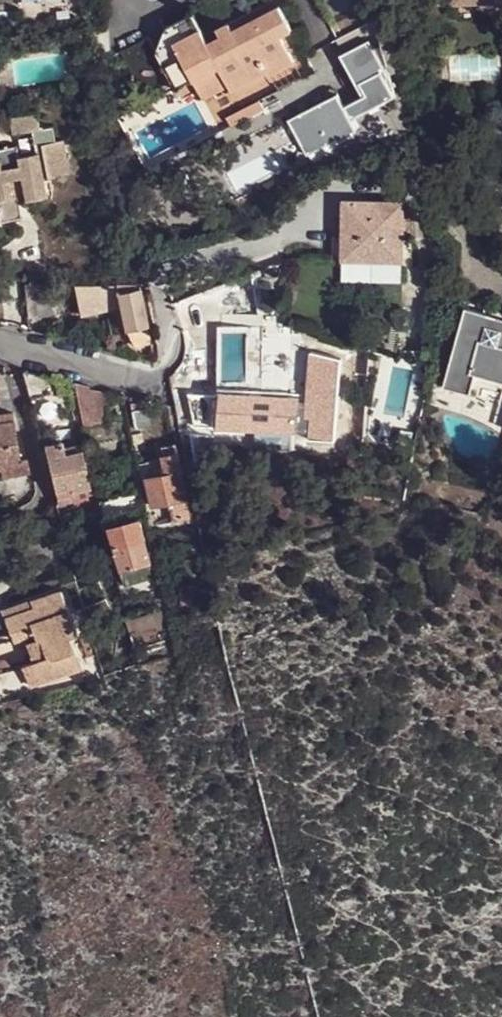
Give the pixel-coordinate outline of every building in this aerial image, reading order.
[(223,84),(259,63),(264,66),(288,54),(274,27),(285,20),(274,0),(259,0),(226,19),(221,13),(208,18),(212,26),(198,33),(183,3),(156,16),(165,32),(184,73),(210,59),(219,79),(223,84)] [(19,28),(18,19),(12,19),(11,18),(0,19),(0,29),(19,28)] [(184,73),(165,32),(147,41),(168,79),(184,73)] [(82,41),(80,33),(69,34),(70,42),(82,41)] [(386,95),(366,35),(331,52),(353,94),(334,104),(327,92),(285,113),(298,138),(320,127),(325,138),(327,141),(347,131),(340,118),(386,95)] [(58,60),(17,59),(16,78),(58,79),(58,60)] [(210,59),(184,73),(195,90),(219,79),(210,59)] [(25,108),(0,112),(0,117),(2,129),(21,126),(27,149),(7,152),(6,141),(0,142),(0,215),(11,212),(9,197),(37,191),(33,175),(60,168),(53,135),(45,136),(42,124),(30,125),(25,108)] [(298,138),(285,113),(278,116),(296,153),(325,138),(320,127),(298,138)] [(359,191),(357,251),(416,253),(418,193),(359,191)] [(18,288),(21,321),(42,324),(45,326),(58,319),(46,289),(18,288)] [(119,288),(72,289),(78,318),(120,310),(118,297),(119,288)] [(147,329),(138,292),(129,295),(120,296),(118,297),(120,310),(124,333),(127,333),(147,329)] [(456,378),(483,385),(489,367),(501,371),(501,315),(500,315),(501,309),(501,306),(479,299),(456,378)] [(150,346),(147,329),(127,333),(135,350),(150,346)] [(183,388),(190,419),(292,421),(293,412),(306,412),(307,434),(335,435),(339,350),(304,344),(305,367),(312,368),(309,393),(292,392),(292,384),(183,388)] [(57,400),(60,382),(23,373),(32,406),(57,400)] [(96,398),(90,389),(76,386),(83,421),(110,416),(106,397),(96,398)] [(172,420),(171,410),(154,406),(152,409),(152,413),(140,411),(143,425),(172,420)] [(21,465),(10,414),(0,416),(0,469),(21,465)] [(74,494),(91,490),(82,452),(66,456),(63,441),(44,446),(56,493),(73,489),(73,494),(74,494)] [(163,448),(167,459),(180,456),(178,444),(163,448)] [(184,474),(180,456),(167,459),(171,477),(184,474)] [(27,478),(25,465),(21,465),(0,469),(0,483),(27,478)] [(173,507),(191,503),(184,474),(171,477),(151,483),(157,510),(173,507)] [(78,509),(92,506),(91,490),(74,494),(78,509)] [(179,528),(196,524),(191,503),(173,507),(179,528)] [(101,526),(99,516),(87,519),(89,528),(101,526)] [(144,523),(114,529),(124,575),(155,569),(144,523)] [(155,569),(124,575),(126,589),(156,582),(155,569)] [(61,591),(2,610),(15,645),(26,642),(27,645),(37,641),(32,624),(68,611),(61,591)] [(37,641),(27,645),(34,664),(23,668),(32,690),(83,671),(72,640),(78,637),(68,611),(32,624),(37,641)] [(132,624),(135,639),(158,634),(159,639),(170,637),(165,618),(132,624)]
